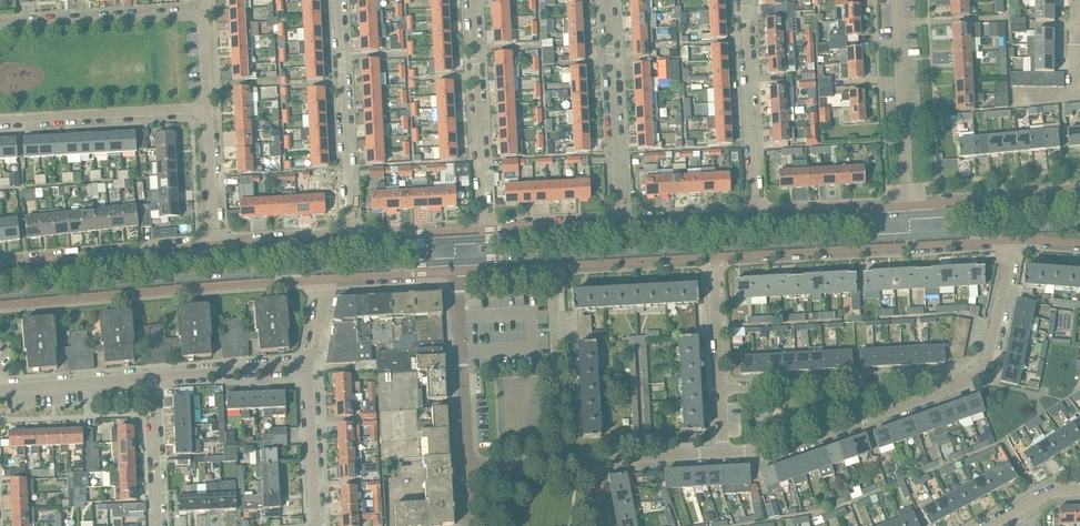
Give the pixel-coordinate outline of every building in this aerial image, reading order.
[(243,0),(229,0),(230,9),(244,9),(243,0)] [(360,13),(376,12),(375,0),(359,0),(360,13)] [(448,0),(432,0),(432,9),(448,8),(448,0)] [(709,11),(724,10),(724,0),(708,0),(709,11)] [(766,5),(773,5),(774,13),(795,11),(795,3),(781,4),(780,0),(765,0),(766,5)] [(859,5),(859,0),(831,0),(830,0),(834,0),(835,22),(860,20),(859,5)] [(995,13),(1005,12),(1004,0),(995,0),(995,13)] [(653,14),(652,1),(645,1),(630,2),(631,15),(653,14)] [(970,1),(963,1),(952,2),(953,16),(971,15),(970,1)] [(303,16),(320,15),(319,2),(303,3),(303,16)] [(581,4),(567,5),(568,19),(563,19),(582,18),(581,4)] [(508,5),(492,5),(493,18),(508,17),(508,5)] [(1055,7),(1036,7),(1036,21),(1055,22),(1055,7)] [(449,21),(448,8),(432,9),(433,22),(449,21)] [(230,9),(230,23),(251,22),(245,22),(244,9),(230,9)] [(407,23),(406,16),(402,17),(402,10),(396,11),(396,17),(401,17),(401,23),(407,23)] [(709,11),(710,25),(725,25),(724,10),(709,11)] [(795,11),(774,13),(774,20),(766,20),(767,34),(789,33),(788,19),(796,19),(795,11)] [(376,25),(376,12),(360,13),(360,25),(376,25)] [(1011,12),(1012,25),(1027,25),(1027,18),(1016,18),(1016,12),(1011,12)] [(632,29),(655,28),(655,14),(653,14),(631,15),(632,29)] [(320,28),(320,15),(303,16),(304,29),(320,28)] [(494,31),(509,30),(508,17),(493,18),(494,31)] [(583,32),(582,18),(563,19),(564,33),(583,32)] [(845,43),(845,36),(861,35),(860,20),(837,22),(837,29),(832,30),(828,34),(828,44),(830,44),(845,43)] [(449,21),(433,22),(434,34),(449,34),(449,21)] [(251,22),(230,23),(231,37),(245,37),(251,36),(251,22)] [(397,23),(397,30),(398,36),(403,36),(403,30),(407,30),(407,29),(407,23),(401,23),(397,23)] [(999,37),(1005,37),(1005,24),(1005,23),(996,23),(997,37),(999,37)] [(360,25),(361,38),(386,37),(385,24),(376,25),(360,25)] [(954,40),(971,39),(981,38),(980,24),(953,25),(954,40)] [(726,39),(725,25),(710,25),(710,34),(701,35),(702,40),(726,39)] [(1026,33),(1027,25),(1012,25),(1012,33),(1026,33)] [(305,41),(321,41),(320,28),(304,29),(305,41)] [(632,29),(633,44),(647,43),(646,29),(655,28),(632,29)] [(509,30),(494,31),(494,44),(510,43),(509,30)] [(1028,44),(1055,44),(1055,30),(1037,30),(1037,37),(1028,37),(1028,44)] [(583,32),(564,33),(568,33),(569,47),(584,46),(583,32)] [(789,33),(767,34),(768,47),(790,46),(789,33)] [(449,34),(434,34),(434,47),(450,46),(449,34)] [(403,36),(398,36),(390,37),(391,50),(404,49),(403,36)] [(232,51),(246,51),(245,37),(231,37),(232,51)] [(386,37),(361,38),(362,52),(378,51),(377,38),(386,37)] [(955,54),(972,53),(971,39),(954,40),(955,54)] [(305,41),(298,42),(299,55),(305,54),(322,53),(321,41),(305,41)] [(648,52),(647,43),(633,44),(633,58),(656,57),(656,52),(648,52)] [(830,54),(830,51),(830,44),(828,44),(816,45),(817,55),(830,54)] [(1055,44),(1028,44),(1029,44),(1029,58),(1032,58),(1055,58),(1055,44)] [(451,59),(450,46),(434,47),(435,60),(451,59)] [(584,46),(569,47),(570,56),(561,56),(561,61),(570,61),(584,60),(584,46)] [(711,52),(712,61),(727,60),(726,46),(702,47),(702,52),(711,52)] [(795,59),(794,46),(790,46),(783,46),(768,47),(768,60),(795,59)] [(553,48),(542,48),(543,65),(554,64),(553,48)] [(840,65),(862,64),(861,49),(847,49),(846,49),(846,50),(847,64),(840,64),(840,65)] [(246,51),(232,51),(233,66),(247,65),(246,51)] [(1000,65),(1007,65),(1006,51),(1000,51),(995,52),(996,65),(1000,65)] [(322,66),(322,53),(305,54),(306,67),(322,66)] [(495,54),(496,67),(511,66),(510,53),(495,54)] [(955,54),(956,68),(973,67),(972,53),(955,54)] [(1052,72),(1055,72),(1055,58),(1032,58),(1032,72),(1033,72),(1036,72),(1039,72),(1046,72),(1052,72)] [(451,59),(435,60),(429,61),(429,74),(451,72),(451,59)] [(795,59),(768,60),(769,74),(784,73),(784,67),(795,67),(795,59)] [(363,74),(379,73),(378,60),(362,61),(363,74)] [(727,74),(727,60),(712,61),(712,75),(727,74)] [(634,65),(634,79),(649,78),(648,70),(657,69),(656,63),(645,64),(634,65)] [(863,78),(862,64),(840,65),(841,80),(847,79),(863,78)] [(247,73),(247,65),(233,66),(233,80),(256,79),(256,73),(247,73)] [(518,78),(517,65),(511,66),(496,67),(496,80),(512,79),(518,78)] [(306,67),(306,74),(307,80),(312,80),(323,79),(322,66),(306,67)] [(817,66),(818,88),(832,87),(831,76),(823,77),(823,66),(817,66)] [(571,82),(586,82),(585,67),(570,68),(562,69),(562,74),(571,74),(571,82)] [(973,67),(956,68),(956,82),(974,81),(973,67)] [(815,79),(814,71),(802,72),(802,80),(815,79)] [(1019,86),(1020,72),(1011,72),(1011,86),(1019,86)] [(363,74),(364,87),(380,86),(379,73),(363,74)] [(713,89),(728,88),(727,74),(712,75),(713,89)] [(649,92),(649,78),(634,79),(635,93),(649,92)] [(496,80),(497,92),(512,91),(512,79),(496,80)] [(815,88),(815,79),(799,80),(799,89),(815,88)] [(771,102),(793,101),(792,80),(777,81),(777,88),(770,88),(771,102)] [(974,81),(956,82),(957,96),(974,95),(974,81)] [(437,96),(453,95),(452,82),(436,83),(437,96)] [(572,96),(586,96),(586,82),(571,82),(572,96)] [(995,94),(1008,93),(1008,83),(995,83),(995,94)] [(380,86),(364,87),(364,100),(380,99),(380,86)] [(819,110),(825,109),(824,98),(833,97),(832,87),(818,88),(819,110)] [(234,89),(235,103),(257,102),(256,88),(234,89)] [(714,103),(729,102),(728,88),(713,89),(714,103)] [(307,90),(308,96),(302,96),(302,103),(308,103),(324,102),(324,89),(313,89),(307,90)] [(568,97),(567,90),(544,91),(545,98),(568,97)] [(512,91),(497,92),(498,105),(513,104),(512,91)] [(636,107),(650,106),(649,92),(635,93),(636,107)] [(842,108),(864,107),(864,92),(841,93),(842,102),(849,101),(849,108),(842,108)] [(1009,107),(1008,93),(995,94),(995,108),(1009,107)] [(453,95),(437,96),(438,109),(453,108),(453,95)] [(984,101),(984,95),(974,95),(957,96),(958,110),(975,109),(975,102),(984,101)] [(573,111),(587,110),(586,96),(572,96),(573,111)] [(380,99),(364,100),(365,113),(381,112),(380,99)] [(771,102),(771,116),(786,115),(786,109),(794,108),(793,101),(771,102)] [(257,102),(235,103),(235,117),(249,116),(249,102),(257,102)] [(324,102),(308,103),(309,116),(325,115),(324,102)] [(715,117),(730,116),(729,102),(714,103),(715,117)] [(1079,110),(1079,106),(1079,103),(1065,105),(1066,117),(1073,116),(1072,110),(1079,110)] [(513,104),(498,105),(499,118),(514,117),(513,104)] [(658,120),(657,106),(650,106),(636,107),(637,121),(651,120),(658,120)] [(865,122),(864,107),(842,108),(843,123),(850,122),(850,123),(865,122)] [(438,122),(454,121),(453,108),(438,109),(432,109),(433,122),(438,122)] [(830,124),(829,109),(825,109),(819,110),(820,124),(830,124)] [(588,124),(587,110),(573,111),(573,125),(588,124)] [(381,112),(365,113),(366,125),(382,125),(381,112)] [(811,127),(817,127),(817,113),(806,114),(806,122),(811,122),(811,127)] [(309,116),(309,129),(326,128),(325,115),(309,116)] [(772,129),(787,128),(786,115),(771,116),(772,129)] [(235,117),(236,131),(256,130),(255,116),(249,116),(235,117)] [(731,130),(730,116),(715,117),(707,117),(707,129),(715,129),(715,131),(731,130)] [(514,117),(499,118),(499,131),(514,130),(514,117)] [(638,135),(652,134),(651,120),(637,121),(638,135)] [(438,122),(439,134),(455,134),(454,121),(438,122)] [(574,139),(589,138),(588,124),(573,125),(574,139)] [(382,125),(366,125),(366,138),(382,137),(382,125)] [(1031,133),(1032,151),(1046,150),(1044,132),(1044,129),(1044,125),(1030,126),(1031,133)] [(818,144),(817,127),(811,127),(811,136),(805,137),(806,145),(818,144)] [(309,129),(304,129),(304,135),(310,135),(310,141),(327,140),(326,128),(309,129)] [(793,135),(793,128),(787,128),(772,129),(773,142),(788,142),(787,136),(793,135)] [(1045,132),(1044,129),(1044,132),(1046,150),(1061,149),(1059,131),(1045,132)] [(1079,147),(1079,129),(1068,130),(1070,148),(1079,147)] [(148,136),(148,130),(139,130),(140,149),(147,149),(147,136),(148,136)] [(256,130),(236,131),(237,145),(259,144),(257,144),(256,130)] [(522,143),(522,142),(515,143),(514,130),(499,131),(500,144),(515,143),(522,143)] [(701,141),(702,146),(731,145),(731,130),(715,131),(716,140),(701,141)] [(121,133),(122,152),(136,152),(135,131),(126,131),(126,133),(121,133)] [(93,135),(94,154),(108,153),(107,132),(98,133),(98,135),(93,135)] [(108,153),(122,152),(121,133),(116,134),(116,132),(107,132),(108,153)] [(79,134),(80,155),(94,154),(93,135),(88,135),(88,133),(79,134)] [(155,134),(156,149),(175,148),(175,143),(177,143),(176,133),(155,134)] [(1031,133),(1017,135),(1018,153),(1032,151),(1031,133)] [(66,156),(80,155),(79,134),(70,134),(70,136),(65,136),(66,156)] [(439,134),(440,147),(456,147),(455,134),(439,134)] [(652,134),(638,135),(638,150),(661,148),(661,143),(652,144),(652,134)] [(43,138),(38,138),(39,157),(53,156),(51,135),(43,136),(43,138)] [(51,135),(53,156),(66,156),(65,136),(60,137),(60,135),(51,135)] [(1017,135),(1003,136),(1004,154),(1018,153),(1017,135)] [(39,157),(38,138),(33,138),(33,136),(23,137),(25,158),(39,157)] [(1003,136),(989,137),(990,155),(1004,154),(1003,136)] [(7,140),(2,140),(3,159),(17,159),(16,137),(7,138),(7,140)] [(366,138),(367,151),(383,150),(382,137),(366,138)] [(989,137),(975,139),(977,157),(990,155),(989,137)] [(589,152),(589,138),(574,139),(574,147),(566,148),(566,153),(575,153),(589,152)] [(977,157),(975,139),(960,140),(961,152),(962,151),(962,158),(977,157)] [(327,140),(310,141),(311,154),(327,153),(327,140)] [(270,157),(280,157),(280,156),(279,143),(274,143),(274,149),(269,150),(270,157)] [(522,143),(515,143),(500,144),(501,157),(510,157),(523,156),(522,143)] [(260,158),(259,144),(237,145),(237,159),(252,158),(260,158)] [(456,160),(456,147),(440,147),(441,161),(456,160)] [(175,148),(156,149),(157,163),(176,162),(175,148)] [(368,164),(384,163),(383,150),(367,151),(368,164)] [(327,153),(311,154),(311,167),(328,167),(327,153)] [(658,158),(658,153),(645,154),(645,158),(645,160),(648,160),(648,162),(658,161),(658,158)] [(574,157),(574,163),(581,163),(581,167),(588,166),(587,156),(574,157)] [(252,167),(252,158),(238,159),(238,174),(249,173),(261,172),(261,167),(252,167)] [(503,173),(518,172),(518,166),(518,160),(502,161),(503,173)] [(176,175),(176,162),(157,163),(157,176),(176,175)] [(442,207),(456,206),(455,178),(470,177),(469,163),(454,164),(446,165),(440,165),(440,171),(441,182),(441,190),(442,207)] [(685,164),(672,165),(673,171),(674,194),(688,194),(687,170),(686,170),(685,164)] [(656,165),(643,165),(643,171),(637,172),(638,192),(645,192),(645,196),(660,195),(659,178),(659,171),(657,171),(656,165)] [(794,188),(793,165),(778,165),(779,189),(794,188)] [(793,165),(794,188),(808,187),(807,170),(793,170),(793,165)] [(412,176),(412,172),(412,166),(397,167),(398,176),(412,176)] [(850,167),(835,168),(836,185),(850,185),(850,167)] [(850,167),(850,185),(865,184),(864,167),(850,167)] [(384,174),(384,168),(369,169),(370,179),(384,178),(384,174)] [(821,169),(822,186),(836,185),(835,168),(821,169)] [(808,187),(822,186),(821,169),(807,170),(808,187)] [(688,194),(702,193),(701,175),(687,176),(687,170),(688,194)] [(309,172),(309,178),(313,177),(313,183),(324,182),(323,171),(309,172)] [(659,171),(659,178),(660,195),(674,194),(673,171),(672,171),(659,171)] [(280,175),(280,181),(294,180),(294,172),(289,172),(289,174),(280,174),(280,175)] [(715,175),(716,192),(730,191),(729,174),(715,175)] [(157,176),(158,191),(177,189),(176,175),(157,176)] [(715,175),(701,175),(702,193),(716,192),(715,175)] [(241,219),(255,218),(254,200),(254,197),(252,176),(244,177),(244,178),(240,179),(240,177),(238,177),(239,186),(247,186),(248,196),(239,196),(241,219)] [(4,178),(4,187),(19,186),(18,177),(4,178)] [(469,177),(461,178),(461,187),(470,186),(469,177)] [(132,179),(125,180),(126,188),(133,188),(132,179)] [(589,181),(575,182),(576,200),(590,199),(589,181)] [(428,208),(442,207),(441,190),(441,182),(433,183),(427,183),(427,190),(428,208)] [(561,183),(562,201),(576,200),(575,182),(561,183)] [(386,210),(385,188),(385,183),(377,183),(378,193),(371,193),(372,211),(386,210)] [(548,201),(562,201),(561,183),(547,184),(548,201)] [(414,209),(428,208),(427,190),(427,184),(413,185),(414,209)] [(519,185),(520,203),(534,202),(533,184),(519,185)] [(534,202),(548,201),(547,184),(533,184),(534,202)] [(399,192),(400,209),(414,209),(413,185),(406,186),(407,191),(399,192)] [(520,203),(519,185),(505,186),(506,204),(520,203)] [(399,187),(385,188),(386,210),(400,209),(399,192),(399,187)] [(36,189),(37,198),(43,198),(51,197),(50,188),(36,189)] [(31,199),(37,198),(36,189),(22,190),(23,201),(31,200),(31,199)] [(177,189),(158,191),(159,204),(178,203),(177,189)] [(311,215),(310,189),(309,189),(310,197),(296,198),(297,215),(311,215)] [(317,189),(310,189),(311,215),(326,214),(325,209),(330,209),(329,196),(318,196),(317,189)] [(283,216),(297,215),(296,198),(281,199),(283,216)] [(255,218),(269,217),(268,199),(254,200),(255,218)] [(268,199),(269,217),(283,216),(281,199),(268,199)] [(97,232),(96,231),(94,210),(93,203),(79,204),(80,212),(83,233),(97,232)] [(178,208),(178,203),(159,204),(140,206),(142,228),(152,227),(151,219),(181,217),(180,208),(178,208)] [(136,206),(122,207),(124,229),(138,227),(136,206)] [(110,230),(124,229),(122,207),(108,209),(110,230)] [(53,215),(55,236),(69,235),(67,213),(66,209),(60,210),(60,214),(53,215)] [(69,235),(83,233),(80,212),(67,213),(66,209),(67,213),(69,235)] [(97,232),(110,230),(108,209),(94,210),(97,232)] [(39,216),(41,238),(55,236),(53,215),(39,216)] [(41,238),(39,216),(25,218),(27,240),(41,238)] [(3,221),(5,242),(20,240),(17,219),(3,221)] [(153,238),(177,237),(177,228),(153,229),(153,238)] [(968,269),(969,286),(985,285),(984,282),(983,268),(984,268),(984,267),(976,268),(968,269)] [(1024,268),(1024,274),(1023,274),(1023,285),(1079,290),(1079,273),(1024,268)] [(953,269),(938,270),(939,288),(954,287),(953,269)] [(969,286),(968,269),(953,269),(954,287),(969,286)] [(916,271),(908,272),(909,289),(924,289),(923,270),(916,271)] [(923,270),(924,289),(939,288),(938,270),(931,271),(930,270),(923,270)] [(908,272),(893,273),(894,290),(909,289),(908,272)] [(879,291),(878,274),(871,274),(871,273),(863,274),(863,275),(864,275),(864,289),(864,292),(879,291)] [(893,273),(878,274),(879,291),(894,290),(893,273)] [(841,276),(841,293),(851,292),(852,310),(860,310),(859,292),(857,292),(857,289),(856,289),(855,286),(855,275),(855,274),(847,275),(841,276)] [(811,294),(826,294),(825,276),(810,277),(811,294)] [(825,276),(826,294),(841,293),(841,276),(825,276)] [(781,296),(796,295),(795,277),(788,278),(788,279),(780,279),(781,296)] [(795,277),(796,295),(811,294),(810,277),(802,278),(802,277),(795,277)] [(766,297),(781,296),(780,279),(765,280),(766,297)] [(751,298),(750,281),(743,281),(743,280),(734,281),(734,282),(735,282),(736,296),(735,296),(735,299),(746,298),(751,298)] [(751,298),(766,297),(765,280),(750,281),(751,298)] [(697,286),(665,288),(666,305),(687,304),(694,304),(698,303),(697,292),(697,286)] [(665,288),(634,290),(635,307),(666,305),(665,288)] [(603,292),(604,309),(635,307),(634,290),(603,292)] [(603,292),(572,293),(573,299),(572,299),(573,310),(577,310),(583,310),(604,309),(603,292)] [(413,295),(415,316),(442,315),(441,293),(413,295)] [(413,295),(390,296),(392,318),(393,343),(394,351),(404,350),(442,349),(444,349),(443,341),(416,342),(416,335),(415,316),(413,295)] [(386,352),(394,351),(393,343),(392,318),(390,296),(368,298),(369,319),(370,339),(371,344),(376,344),(377,352),(386,352)] [(976,297),(969,296),(968,305),(968,312),(978,316),(980,308),(975,306),(976,297)] [(345,363),(358,363),(357,343),(356,321),(354,298),(343,299),(337,299),(325,365),(345,363)] [(368,298),(354,298),(356,321),(357,343),(358,363),(372,362),(371,353),(371,344),(370,339),(369,319),(368,298)] [(258,332),(260,353),(289,350),(287,330),(289,330),(287,305),(283,305),(282,301),(285,301),(285,299),(256,301),(256,304),(258,303),(259,307),(254,308),(256,332),(258,332)] [(1053,299),(1052,305),(1079,308),(1079,301),(1053,299)] [(1017,300),(1014,314),(1039,319),(1039,318),(1031,317),(1034,303),(1018,300),(1017,300)] [(181,338),(182,359),(212,356),(210,336),(212,336),(210,311),(205,312),(205,308),(208,308),(207,305),(178,307),(179,310),(181,310),(181,314),(177,314),(179,338),(181,338)] [(752,324),(767,323),(767,316),(767,309),(752,310),(752,316),(752,324)] [(103,345),(105,365),(134,363),(133,342),(134,342),(132,318),(128,318),(128,314),(130,314),(130,311),(101,314),(101,316),(104,316),(104,320),(100,320),(102,345),(103,345)] [(1037,325),(1039,319),(1014,314),(1012,327),(1036,332),(1037,325)] [(443,341),(442,315),(415,316),(416,335),(416,342),(443,341)] [(955,324),(969,327),(971,320),(957,317),(955,324)] [(26,352),(28,372),(57,369),(55,349),(57,349),(55,324),(51,324),(51,321),(53,320),(53,318),(24,320),(24,323),(26,323),(27,326),(22,327),(24,352),(26,352)] [(222,342),(223,359),(249,357),(247,340),(255,340),(254,332),(243,333),(242,319),(224,320),(225,335),(214,336),(215,343),(222,342)] [(968,333),(969,327),(955,324),(954,330),(968,333)] [(144,349),(146,365),(172,363),(170,347),(177,346),(177,339),(166,340),(164,325),(147,326),(148,341),(137,342),(137,349),(144,349)] [(801,345),(808,344),(807,330),(807,325),(799,325),(799,330),(801,330),(801,345)] [(1036,332),(1012,327),(1009,341),(1026,344),(1027,337),(1036,339),(1037,333),(1036,332)] [(745,333),(752,333),(752,328),(729,329),(729,337),(745,336),(745,333)] [(968,333),(954,330),(953,337),(967,340),(968,333)] [(67,355),(68,371),(94,369),(93,353),(100,352),(99,345),(88,346),(87,331),(69,333),(70,347),(59,348),(60,356),(67,355)] [(602,333),(593,334),(594,342),(602,342),(602,333)] [(965,346),(967,340),(953,337),(952,339),(951,343),(958,345),(965,346)] [(651,435),(646,338),(628,339),(634,436),(639,435),(634,344),(640,343),(646,435),(651,435)] [(679,338),(681,370),(698,369),(696,338),(682,338),(679,338)] [(1023,358),(1026,344),(1009,341),(1006,355),(1023,358)] [(595,343),(592,344),(578,344),(580,376),(597,375),(595,343)] [(965,346),(958,345),(957,358),(963,358),(965,346)] [(824,370),(823,353),(822,346),(808,347),(809,354),(810,370),(810,371),(810,370),(818,370),(824,371),(824,370)] [(929,347),(915,348),(916,366),(916,365),(924,364),(930,365),(930,364),(929,347)] [(942,347),(929,347),(930,364),(930,365),(930,364),(939,363),(939,364),(944,364),(944,363),(943,359),(943,347),(942,347)] [(902,365),(902,366),(902,365),(908,365),(910,365),(916,366),(915,348),(901,349),(902,365)] [(378,374),(445,371),(445,357),(442,357),(442,349),(404,350),(394,351),(386,352),(377,352),(376,352),(377,374),(378,374)] [(901,349),(887,350),(888,366),(888,367),(888,366),(896,366),(902,366),(902,365),(901,349)] [(861,368),(869,367),(874,368),(874,367),(873,350),(859,351),(860,369),(861,369),(861,368)] [(873,350),(874,367),(874,368),(875,368),(875,367),(883,366),(883,367),(888,367),(888,366),(887,350),(873,350)] [(836,353),(837,369),(837,370),(838,370),(838,369),(847,368),(847,369),(851,369),(850,352),(836,353)] [(823,353),(824,370),(824,371),(824,370),(832,369),(832,370),(837,370),(837,369),(836,353),(823,353)] [(796,371),(796,372),(796,371),(804,371),(810,371),(810,370),(809,354),(795,355),(796,371)] [(796,372),(796,371),(795,355),(781,356),(782,372),(782,373),(782,372),(790,372),(796,372)] [(1023,358),(1006,355),(1003,368),(1020,371),(1023,358)] [(769,373),(768,356),(754,357),(754,373),(754,374),(755,374),(755,373),(763,373),(769,374),(769,373)] [(768,356),(769,373),(769,374),(769,373),(777,372),(782,373),(782,372),(781,356),(768,356)] [(754,357),(739,358),(740,375),(741,375),(741,374),(749,374),(754,374),(754,373),(754,357)] [(1020,371),(1003,368),(1000,382),(1017,385),(1020,371)] [(681,370),(683,401),(699,400),(698,369),(681,370)] [(445,371),(378,374),(377,374),(379,412),(429,409),(429,400),(447,400),(445,371)] [(335,376),(336,390),(360,389),(359,383),(350,383),(350,375),(335,376)] [(597,375),(580,376),(582,407),(599,406),(597,375)] [(1039,383),(1029,381),(1027,388),(1037,390),(1039,383)] [(375,388),(375,392),(376,392),(375,382),(368,382),(368,388),(375,388)] [(336,390),(336,403),(351,402),(351,394),(360,394),(360,389),(336,390)] [(1072,396),(1075,402),(1079,399),(1079,391),(1072,396)] [(271,392),(255,393),(255,400),(257,400),(258,409),(263,409),(264,419),(272,419),(272,416),(271,392)] [(271,392),(272,416),(286,416),(285,392),(271,392)] [(242,420),(241,393),(226,393),(227,410),(241,409),(242,420)] [(241,393),(242,420),(249,419),(249,409),(258,409),(257,400),(255,400),(255,393),(241,393)] [(218,410),(222,410),(221,394),(212,394),(213,407),(216,407),(216,409),(218,409),(218,410)] [(965,400),(965,399),(964,400),(965,400),(970,417),(984,412),(978,395),(972,398),(965,400)] [(174,411),(195,410),(195,396),(173,396),(174,411)] [(683,401),(684,433),(701,431),(699,400),(683,401)] [(957,421),(970,417),(965,400),(964,400),(959,402),(952,405),(952,404),(951,404),(952,405),(957,421)] [(362,420),(376,419),(375,401),(367,402),(367,411),(362,411),(362,420)] [(351,402),(336,403),(337,417),(352,416),(351,402)] [(957,421),(952,405),(951,404),(946,407),(939,409),(938,409),(939,410),(944,426),(947,434),(960,429),(957,421)] [(1052,417),(1062,411),(1058,405),(1048,411),(1052,417)] [(599,406),(582,407),(583,438),(589,437),(589,438),(601,437),(599,406)] [(429,409),(379,412),(382,461),(426,458),(449,457),(448,433),(447,433),(447,431),(449,431),(447,408),(429,409)] [(944,426),(939,410),(938,409),(933,411),(926,414),(926,413),(925,413),(926,414),(931,431),(944,426)] [(196,423),(195,410),(174,411),(174,424),(196,423)] [(912,418),(913,419),(918,435),(931,431),(926,414),(925,413),(920,416),(913,419),(913,418),(912,418)] [(1043,423),(1039,417),(1034,420),(1038,426),(1043,423)] [(913,419),(912,418),(907,420),(907,421),(900,423),(899,422),(900,423),(905,440),(912,438),(913,442),(914,441),(915,444),(921,442),(918,435),(913,419)] [(377,437),(376,419),(362,420),(363,426),(370,426),(371,437),(377,437)] [(1071,425),(1079,440),(1079,419),(1071,425)] [(1031,430),(1038,426),(1034,420),(1027,424),(1031,430)] [(905,440),(900,423),(899,422),(894,425),(887,428),(886,427),(887,428),(892,444),(905,440)] [(338,425),(338,439),(360,438),(359,424),(338,425)] [(175,441),(199,440),(191,440),(190,425),(174,426),(175,441)] [(1068,448),(1079,440),(1071,425),(1059,432),(1068,448)] [(118,428),(111,428),(112,439),(112,443),(119,443),(134,442),(133,427),(118,428)] [(874,431),(873,432),(879,449),(887,447),(888,450),(894,448),(892,444),(887,428),(886,427),(881,429),(881,430),(874,432),(874,431)] [(980,443),(982,448),(995,443),(992,435),(989,427),(983,429),(988,440),(980,443)] [(258,441),(258,447),(269,447),(269,441),(273,441),(273,428),(273,436),(263,436),(263,441),(258,441)] [(287,428),(273,428),(273,441),(269,441),(269,447),(288,446),(287,434),(287,428)] [(67,430),(68,445),(76,445),(76,452),(83,451),(82,445),(83,445),(82,429),(67,430)] [(86,444),(94,444),(93,444),(93,429),(85,429),(86,444)] [(53,446),(52,430),(38,431),(39,446),(53,446)] [(67,430),(52,430),(53,446),(60,445),(61,453),(68,453),(68,445),(67,430)] [(39,446),(38,431),(24,432),(25,447),(31,447),(32,454),(39,454),(39,446)] [(24,447),(23,432),(9,432),(10,447),(17,447),(17,456),(24,456),(24,447)] [(225,449),(237,448),(248,448),(248,442),(243,443),(243,437),(242,437),(242,442),(234,442),(234,432),(225,432),(226,448),(236,447),(236,448),(225,449)] [(1016,432),(1011,435),(1015,442),(1020,439),(1016,432)] [(1047,440),(1057,455),(1068,448),(1059,432),(1047,440)] [(859,437),(852,440),(851,439),(851,440),(857,457),(870,452),(864,435),(859,437)] [(248,448),(258,447),(258,441),(253,441),(253,437),(243,437),(243,443),(248,442),(248,448)] [(360,438),(338,439),(339,453),(354,452),(354,444),(360,443),(360,438)] [(857,457),(851,440),(851,439),(846,442),(839,444),(838,444),(838,445),(840,449),(844,461),(857,457)] [(199,440),(175,441),(176,455),(200,454),(199,440)] [(1035,447),(1045,463),(1057,455),(1047,440),(1035,447)] [(119,443),(112,443),(112,457),(114,457),(135,456),(134,442),(119,443)] [(969,453),(982,448),(980,443),(967,448),(969,453)] [(87,459),(92,459),(92,458),(95,458),(94,444),(86,444),(87,459)] [(844,461),(840,449),(838,445),(838,444),(833,446),(826,449),(825,448),(825,449),(828,455),(831,466),(844,461)] [(1006,464),(996,470),(1004,486),(1017,479),(1008,463),(1010,462),(1001,447),(998,449),(1006,464)] [(1045,463),(1035,447),(1023,455),(1033,470),(1045,463)] [(237,448),(225,449),(226,456),(215,457),(215,462),(237,461),(237,453),(237,449),(237,448)] [(828,455),(825,449),(825,448),(820,451),(813,453),(812,453),(812,454),(819,470),(822,479),(834,474),(831,466),(828,455)] [(994,448),(986,451),(989,457),(990,460),(991,461),(996,459),(994,455),(996,454),(994,448)] [(255,451),(256,465),(278,464),(277,450),(255,451)] [(339,453),(340,466),(361,464),(360,451),(354,452),(339,453)] [(962,451),(954,453),(956,459),(964,456),(962,451)] [(976,462),(979,461),(989,457),(986,451),(976,455),(972,457),(976,462)] [(819,470),(812,454),(812,453),(807,455),(800,458),(800,457),(799,457),(800,458),(805,475),(819,470)] [(948,462),(956,459),(954,453),(946,456),(948,462)] [(135,456),(114,457),(114,472),(135,471),(135,456)] [(918,473),(930,469),(926,456),(920,459),(923,466),(916,468),(918,473)] [(926,456),(930,469),(943,464),(941,459),(929,463),(926,456)] [(204,457),(193,458),(193,463),(189,463),(190,470),(196,470),(195,464),(204,463),(204,457)] [(449,457),(426,458),(426,459),(427,459),(429,493),(452,491),(450,457),(449,457)] [(805,475),(800,458),(799,457),(794,460),(787,463),(786,462),(786,463),(791,476),(792,479),(794,486),(807,481),(805,475)] [(976,462),(972,457),(966,459),(968,465),(976,462)] [(190,470),(189,463),(193,463),(193,458),(176,459),(176,469),(190,468),(190,470)] [(92,459),(87,459),(87,473),(99,472),(99,469),(96,469),(95,466),(92,466),(92,459)] [(779,484),(792,479),(791,476),(786,463),(786,462),(781,464),(781,465),(774,467),(774,466),(774,467),(779,484)] [(25,476),(25,463),(19,463),(19,469),(4,470),(4,477),(25,476)] [(946,467),(949,473),(957,470),(954,463),(946,467)] [(278,477),(278,464),(256,465),(257,478),(262,478),(278,477)] [(361,470),(361,464),(340,466),(340,472),(337,472),(337,479),(341,479),(356,478),(355,471),(361,470)] [(757,484),(749,485),(748,466),(742,467),(734,468),(734,467),(734,468),(735,485),(735,493),(750,493),(754,516),(746,517),(747,522),(755,521),(755,519),(763,518),(757,484)] [(768,469),(760,472),(760,471),(759,471),(767,493),(781,488),(779,484),(774,467),(774,466),(768,469)] [(721,486),(720,468),(720,467),(715,468),(715,469),(707,469),(707,468),(706,468),(706,469),(707,487),(721,486)] [(735,493),(735,485),(734,468),(734,467),(728,468),(721,468),(720,467),(720,468),(721,486),(723,494),(735,493)] [(949,473),(946,467),(939,470),(942,476),(949,473)] [(701,469),(693,470),(693,469),(693,470),(694,488),(707,487),(706,469),(706,468),(701,469)] [(694,488),(693,470),(693,469),(687,470),(679,471),(679,470),(679,471),(680,488),(694,488)] [(680,488),(679,471),(679,470),(673,471),(665,471),(665,470),(666,488),(666,489),(680,488)] [(983,476),(992,493),(1004,486),(996,470),(983,476)] [(114,472),(103,472),(103,487),(114,486),(121,486),(136,485),(135,471),(114,472)] [(911,471),(903,474),(905,479),(913,476),(911,471)] [(73,474),(73,482),(78,482),(78,474),(87,474),(87,473),(78,473),(73,474)] [(610,484),(612,491),(628,488),(628,484),(626,473),(623,474),(623,475),(609,477),(609,476),(608,477),(610,484)] [(895,477),(897,481),(897,482),(903,480),(905,479),(903,474),(901,475),(895,477)] [(928,474),(919,477),(922,483),(931,480),(928,474)] [(980,499),(992,493),(983,476),(971,483),(980,499)] [(915,486),(922,483),(919,477),(913,480),(915,486)] [(11,480),(12,496),(27,495),(27,494),(34,494),(33,479),(26,479),(11,480)] [(257,481),(258,496),(279,494),(279,479),(262,480),(257,481)] [(887,485),(885,480),(875,484),(876,485),(868,488),(870,493),(878,490),(877,489),(879,488),(887,485)] [(900,488),(904,498),(910,496),(904,482),(903,480),(897,482),(897,481),(887,485),(890,492),(900,488)] [(73,482),(73,491),(78,491),(78,489),(86,489),(86,487),(89,487),(89,482),(78,482),(73,482)] [(236,510),(236,494),(235,482),(221,482),(221,483),(222,511),(236,510)] [(374,500),(380,500),(379,482),(366,483),(367,491),(373,490),(374,500)] [(222,511),(221,483),(216,484),(216,495),(206,495),(207,512),(222,511)] [(958,490),(967,506),(980,499),(971,483),(958,490)] [(136,485),(121,486),(121,501),(125,501),(136,500),(136,485)] [(178,513),(192,512),(191,496),(191,485),(185,485),(185,496),(177,497),(178,513)] [(191,496),(192,512),(207,512),(206,495),(197,496),(196,485),(191,485),(191,496)] [(890,492),(887,485),(879,488),(882,495),(890,492)] [(847,486),(840,489),(843,498),(844,500),(844,503),(852,500),(847,486)] [(338,490),(338,495),(339,497),(342,496),(342,502),(357,501),(356,487),(348,488),(348,487),(347,487),(347,488),(341,488),(341,489),(339,489),(338,490)] [(614,506),(631,503),(628,488),(612,491),(614,506)] [(666,488),(661,490),(660,491),(663,498),(669,496),(666,489),(666,488)] [(78,491),(73,491),(74,499),(79,499),(87,499),(86,490),(78,491)] [(955,513),(967,506),(958,490),(946,497),(955,513)] [(429,493),(430,502),(431,525),(443,525),(454,525),(452,491),(429,493)] [(280,508),(279,494),(258,496),(245,496),(245,499),(239,499),(240,510),(246,510),(245,502),(257,501),(257,503),(263,503),(264,509),(265,509),(265,517),(280,516),(279,508),(280,508)] [(12,496),(12,510),(34,509),(34,508),(28,509),(27,495),(12,496)] [(669,496),(663,498),(665,506),(671,503),(669,496)] [(863,500),(865,506),(872,503),(870,497),(863,500)] [(934,503),(942,520),(955,513),(946,497),(934,503)] [(79,499),(74,499),(74,508),(85,508),(85,504),(79,504),(79,499)] [(358,514),(381,513),(380,500),(374,500),(375,513),(358,514)] [(857,509),(865,506),(863,500),(855,503),(857,509)] [(343,515),(358,514),(357,501),(342,502),(343,515)] [(430,502),(395,504),(396,525),(431,525),(430,502)] [(770,518),(779,515),(775,502),(766,505),(770,518)] [(634,518),(631,503),(614,506),(617,521),(634,518)] [(934,503),(921,510),(930,525),(931,525),(942,520),(934,503)] [(146,512),(145,505),(122,506),(122,517),(130,517),(130,512),(146,512)] [(844,507),(836,510),(839,516),(847,513),(844,507)] [(903,525),(918,525),(911,507),(897,512),(900,520),(903,525)] [(1060,525),(1074,524),(1074,507),(1059,508),(1060,525)] [(34,509),(12,510),(13,524),(28,524),(28,523),(35,523),(34,509)] [(826,522),(839,516),(836,510),(823,515),(826,522)] [(701,515),(704,524),(714,520),(711,512),(701,515)] [(343,521),(340,521),(340,525),(358,525),(358,520),(373,519),(373,525),(382,525),(381,513),(358,514),(343,515),(343,521)] [(675,523),(671,513),(663,513),(668,525),(675,523)] [(801,524),(800,517),(792,518),(793,525),(801,524)] [(634,518),(617,521),(618,525),(635,525),(634,518)]
